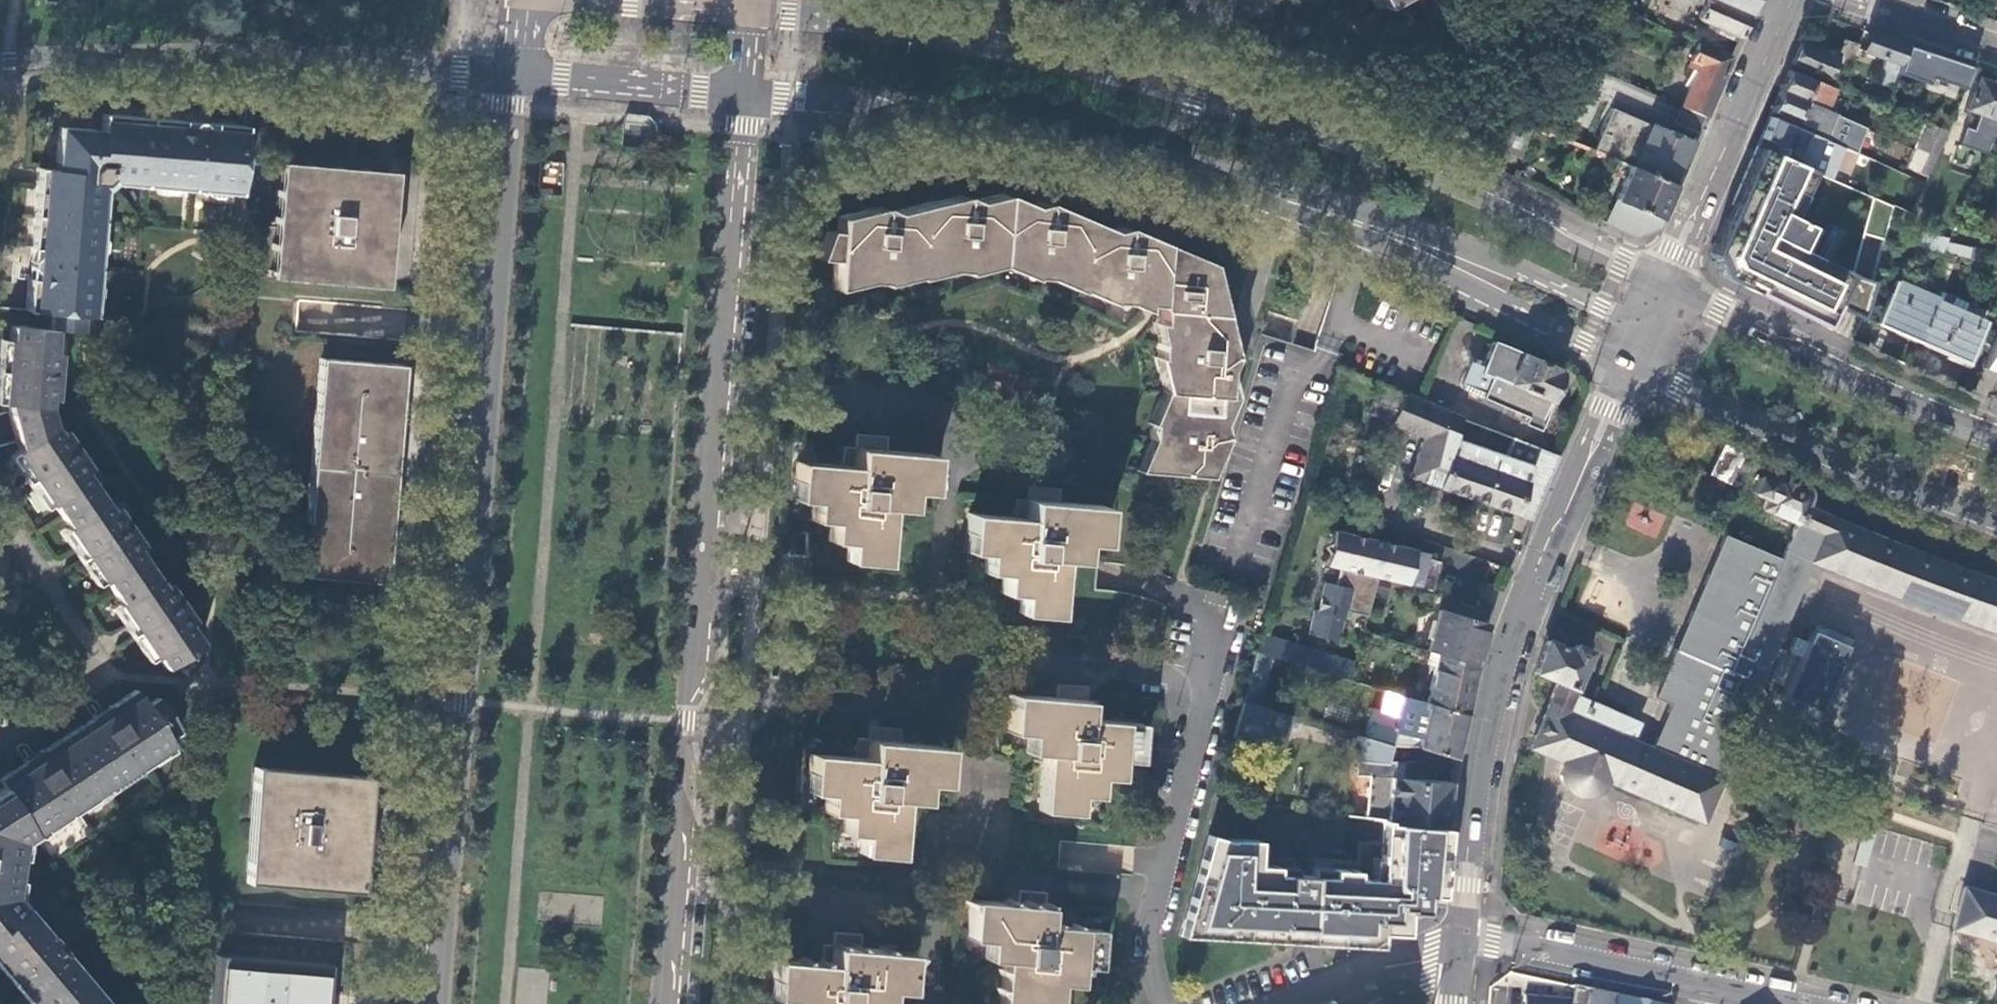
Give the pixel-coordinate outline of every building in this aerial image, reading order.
[(1379,11),(1400,0),(1373,0),(1379,11)] [(1666,7),(1682,14),(1685,6),(1701,6),(1695,19),(1705,24),(1703,28),(1735,43),(1746,15),(1711,0),(1669,0),(1666,7)] [(1746,15),(1753,0),(1711,0),(1746,15)] [(1886,37),(1868,31),(1861,50),(1884,59),(1874,84),(1887,90),(1890,82),(1906,45),(1886,37)] [(1833,62),(1847,68),(1857,45),(1842,39),(1834,57),(1835,57),(1833,62)] [(1729,57),(1697,43),(1686,66),(1695,71),(1679,108),(1702,118),(1716,85),(1729,57)] [(1826,79),(1828,72),(1833,62),(1835,57),(1834,57),(1800,43),(1795,52),(1790,63),(1826,79)] [(1906,45),(1890,82),(1902,87),(1909,75),(1925,81),(1927,77),(1964,89),(1974,67),(1938,55),(1906,45)] [(1831,88),(1788,69),(1782,82),(1778,92),(1829,113),(1831,106),(1824,103),(1831,88)] [(1840,85),(1843,78),(1828,72),(1826,79),(1840,85)] [(1996,75),(1993,82),(1979,78),(1965,109),(1979,114),(1996,120),(1996,75)] [(1822,137),(1831,114),(1829,113),(1778,92),(1773,104),(1770,110),(1800,123),(1792,142),(1820,154),(1826,139),(1822,137)] [(1677,107),(1670,124),(1695,135),(1702,118),(1679,108),(1677,107)] [(1626,167),(1673,186),(1680,169),(1676,168),(1687,144),(1610,110),(1591,153),(1626,167)] [(244,164),(248,123),(215,120),(214,128),(207,127),(207,124),(205,120),(197,119),(193,122),(192,126),(185,126),(186,118),(105,111),(103,132),(96,131),(96,128),(73,125),(72,139),(59,137),(56,160),(60,160),(59,168),(40,166),(34,246),(41,246),(40,254),(37,253),(32,258),(31,264),(35,269),(39,270),(38,277),(31,276),(28,309),(51,311),(77,314),(84,315),(90,315),(102,187),(107,187),(113,181),(113,176),(243,186),(244,164)] [(1931,125),(1946,131),(1951,119),(1936,112),(1931,125)] [(1919,138),(1890,202),(1912,212),(1947,131),(1946,131),(1931,125),(1905,113),(1898,128),(1919,138)] [(1979,114),(1974,129),(1967,127),(1961,144),(1988,154),(1993,143),(1996,134),(1996,120),(1979,114)] [(1804,224),(1788,216),(1811,168),(1756,144),(1746,168),(1720,227),(1710,252),(1720,274),(1812,320),(1823,326),(1833,305),(1847,311),(1861,317),(1872,280),(1862,277),(1853,275),(1794,244),(1804,224)] [(270,269),(384,280),(389,227),(395,165),(281,155),(270,269)] [(1673,186),(1626,167),(1611,201),(1612,201),(1602,224),(1632,238),(1655,227),(1666,202),(1673,186)] [(832,255),(831,274),(846,276),(847,272),(866,274),(865,278),(878,280),(880,270),(899,272),(900,269),(913,270),(914,259),(931,262),(931,257),(949,260),(948,265),(964,267),(966,257),(984,259),(985,254),(999,257),(1012,261),(1011,267),(1029,272),(1028,276),(1043,281),(1044,277),(1058,282),(1057,286),(1076,292),(1075,295),(1087,299),(1086,302),(1104,309),(1103,313),(1116,318),(1118,312),(1131,317),(1141,309),(1142,303),(1155,304),(1154,321),(1156,329),(1156,335),(1160,335),(1161,350),(1158,351),(1159,365),(1164,364),(1164,379),(1169,379),(1169,392),(1165,409),(1162,409),(1161,424),(1155,424),(1153,441),(1157,441),(1155,458),(1148,458),(1146,472),(1207,478),(1215,458),(1224,436),(1221,423),(1232,398),(1225,368),(1231,356),(1228,341),(1208,263),(1122,226),(1108,229),(1043,201),(1029,204),(1003,192),(974,199),(960,193),(892,210),(878,204),(836,214),(836,228),(826,227),(815,254),(832,255)] [(1945,243),(1940,253),(1942,254),(1954,256),(1994,265),(1996,258),(1996,254),(1945,243)] [(1954,256),(1942,254),(1924,293),(1936,299),(1954,256)] [(1935,300),(1936,299),(1924,293),(1894,280),(1875,322),(1918,341),(1935,300)] [(1935,300),(1918,341),(1965,362),(1983,321),(1935,300)] [(77,314),(51,311),(49,330),(51,330),(55,330),(76,333),(77,314)] [(83,333),(84,315),(77,314),(76,333),(83,333)] [(163,670),(200,645),(188,626),(192,623),(166,583),(162,586),(136,549),(140,546),(114,507),(110,510),(84,471),(89,469),(63,430),(59,433),(48,418),(49,400),(54,400),(58,354),(54,354),(55,330),(51,330),(49,330),(42,329),(11,327),(10,342),(7,342),(2,404),(6,405),(20,449),(15,453),(50,505),(52,504),(69,528),(67,530),(102,582),(104,581),(120,605),(118,607),(153,660),(155,658),(163,670)] [(1982,367),(1996,372),(1996,373),(1996,327),(1982,367)] [(1493,340),(1484,361),(1480,370),(1491,375),(1482,397),(1525,415),(1522,422),(1536,428),(1559,375),(1554,373),(1557,368),(1493,340)] [(320,352),(303,569),(386,576),(389,539),(402,393),(405,358),(320,352)] [(1480,370),(1484,361),(1479,360),(1476,368),(1466,371),(1461,383),(1464,388),(1470,391),(1469,396),(1479,399),(1482,397),(1491,375),(1480,370)] [(1418,398),(1402,392),(1389,425),(1421,439),(1406,477),(1529,519),(1557,455),(1418,398)] [(885,450),(886,437),(853,434),(852,446),(841,445),(840,465),(792,462),(789,500),(807,501),(807,520),(827,521),(825,541),(844,542),(843,560),(881,563),(886,506),(905,507),(906,488),(925,490),(930,454),(885,450)] [(1738,452),(1721,444),(1707,475),(1724,483),(1738,452)] [(1546,641),(1542,652),(1533,671),(1535,673),(1555,681),(1544,709),(1537,725),(1528,748),(1546,755),(1558,760),(1561,761),(1559,764),(1557,769),(1557,776),(1558,782),(1559,787),(1562,791),(1565,794),(1571,796),(1576,798),(1582,798),(1589,797),(1593,795),(1598,791),(1601,786),(1603,780),(1700,821),(1716,785),(1719,778),(1717,777),(1738,729),(1757,686),(1813,565),(1897,598),(1955,620),(1996,634),(1996,579),(1980,574),(1882,537),(1840,522),(1827,516),(1826,517),(1815,512),(1803,506),(1807,497),(1807,492),(1805,489),(1802,483),(1777,472),(1773,479),(1769,477),(1765,476),(1763,480),(1757,477),(1751,490),(1766,497),(1761,507),(1797,523),(1784,551),(1780,560),(1723,535),(1658,682),(1653,697),(1668,705),(1649,748),(1627,738),(1636,723),(1624,718),(1594,704),(1571,693),(1588,652),(1572,646),(1570,651),(1546,641)] [(1025,498),(1015,497),(1014,516),(965,512),(963,551),(983,553),(982,572),(1001,574),(999,592),(1017,593),(1016,613),(1054,615),(1059,558),(1076,559),(1078,539),(1097,541),(1100,504),(1052,500),(1053,488),(1025,486),(1025,498)] [(1656,538),(1667,515),(1634,500),(1623,523),(1656,538)] [(1440,560),(1413,552),(1414,549),(1334,530),(1326,566),(1340,569),(1337,585),(1324,582),(1316,612),(1314,611),(1307,636),(1338,643),(1347,613),(1366,618),(1377,579),(1432,591),(1440,560)] [(1823,686),(1848,626),(1808,609),(1803,607),(1795,624),(1777,666),(1784,669),(1823,686)] [(1481,643),(1487,623),(1439,611),(1427,652),(1432,654),(1474,664),(1481,643)] [(1261,636),(1260,639),(1306,654),(1302,667),(1329,675),(1333,662),(1352,668),(1353,664),(1261,636)] [(1306,654),(1260,639),(1256,652),(1270,657),(1302,667),(1306,654)] [(1270,657),(1256,652),(1242,700),(1257,705),(1270,657)] [(1470,689),(1474,664),(1432,654),(1424,682),(1429,684),(1424,703),(1465,713),(1470,689)] [(1348,681),(1352,668),(1333,662),(1329,675),(1348,681)] [(1076,795),(1098,797),(1099,778),(1117,780),(1119,755),(1138,757),(1142,718),(1095,715),(1096,703),(1085,702),(1086,686),(1070,685),(1057,684),(1056,697),(1010,693),(1006,731),(1025,733),(1023,752),(1042,754),(1037,811),(1075,814),(1076,795)] [(42,844),(184,750),(176,738),(154,705),(142,687),(110,707),(94,717),(43,751),(26,762),(0,779),(5,787),(42,844)] [(1409,701),(1400,699),(1396,713),(1391,711),(1390,716),(1371,708),(1363,737),(1393,746),(1416,747),(1455,758),(1460,736),(1465,713),(1424,703),(1410,700),(1409,701)] [(154,705),(176,738),(183,733),(161,700),(154,705)] [(1278,753),(1290,715),(1257,705),(1242,700),(1232,739),(1278,753)] [(867,738),(858,737),(856,737),(854,757),(807,753),(804,791),(823,793),(822,812),(841,814),(839,831),(859,833),(857,855),(894,858),(900,800),(918,801),(920,782),(938,783),(942,745),(895,740),(896,728),(882,726),(868,725),(867,738)] [(1393,746),(1363,737),(1357,735),(1353,776),(1367,778),(1362,816),(1382,819),(1386,819),(1386,820),(1446,825),(1446,817),(1449,782),(1424,780),(1425,766),(1412,762),(1387,760),(1393,746)] [(364,841),(369,778),(366,778),(253,768),(244,881),(248,882),(359,891),(364,841)] [(25,905),(31,851),(42,844),(5,787),(0,790),(0,927),(25,905)] [(1446,825),(1386,820),(1386,819),(1382,819),(1380,842),(1378,879),(1340,876),(1341,860),(1311,858),(1310,875),(1255,872),(1257,840),(1228,838),(1227,840),(1213,836),(1188,928),(1205,929),(1204,936),(1271,940),(1305,942),(1322,943),(1328,943),(1377,946),(1378,933),(1404,934),(1405,911),(1422,912),(1423,895),(1433,896),(1440,896),(1446,825)] [(1213,836),(1206,834),(1182,924),(1179,935),(1204,936),(1205,929),(1188,928),(1213,836)] [(1721,836),(1717,845),(1732,853),(1737,844),(1721,836)] [(1355,860),(1341,860),(1340,876),(1378,879),(1380,842),(1356,841),(1355,860)] [(1962,885),(1955,908),(1950,928),(1996,941),(1996,895),(1962,885)] [(1067,984),(1077,985),(1079,966),(1098,967),(1102,928),(1054,923),(1055,905),(1044,904),(1045,892),(1031,890),(1017,889),(1016,903),(969,898),(966,937),(984,938),(982,958),(1002,959),(998,1003),(1036,1003),(1036,999),(1056,1001),(1058,984),(1067,984)] [(61,949),(64,946),(51,931),(49,933),(25,905),(0,927),(0,966),(32,1003),(107,1003),(61,949)] [(859,933),(846,932),(831,930),(830,945),(820,944),(819,963),(770,959),(767,998),(786,1000),(785,1003),(882,1003),(884,989),(902,990),(905,952),(857,947),(859,933)] [(325,964),(242,957),(214,955),(209,1003),(321,1003),(325,964)] [(1591,988),(1572,984),(1569,997),(1521,994),(1520,1003),(1588,1003),(1591,988)] [(1613,993),(1591,988),(1588,1003),(1611,1003),(1613,993)] [(1626,996),(1613,993),(1611,1003),(1663,1003),(1626,996)]
